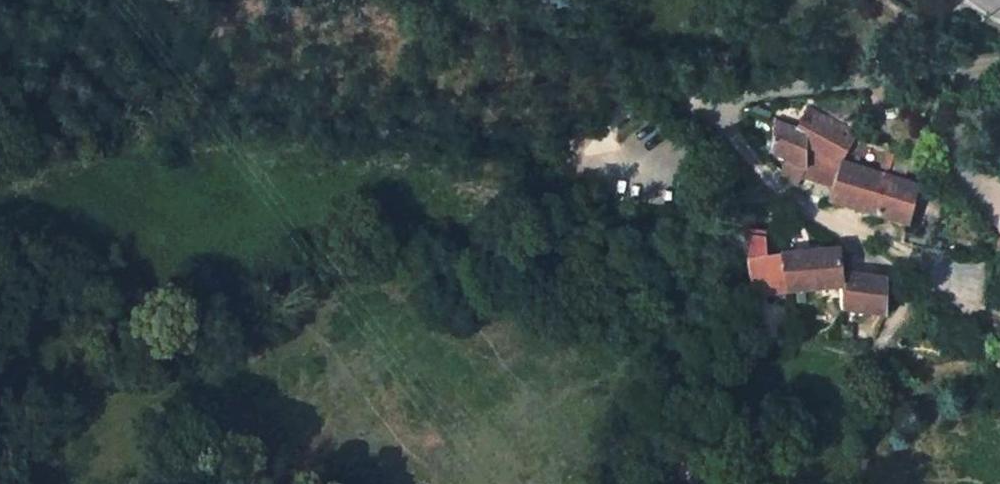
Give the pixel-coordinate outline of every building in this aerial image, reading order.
[(797,130),(771,121),(770,154),(802,168),(800,177),(832,188),(828,202),(907,226),(925,161),(882,147),(822,117),(806,107),(797,130)] [(838,249),(766,256),(764,239),(743,236),(750,297),(840,289),(841,310),(885,318),(886,279),(869,276),(858,275),(841,272),(838,249)] [(859,268),(858,275),(869,276),(870,270),(859,268)]
